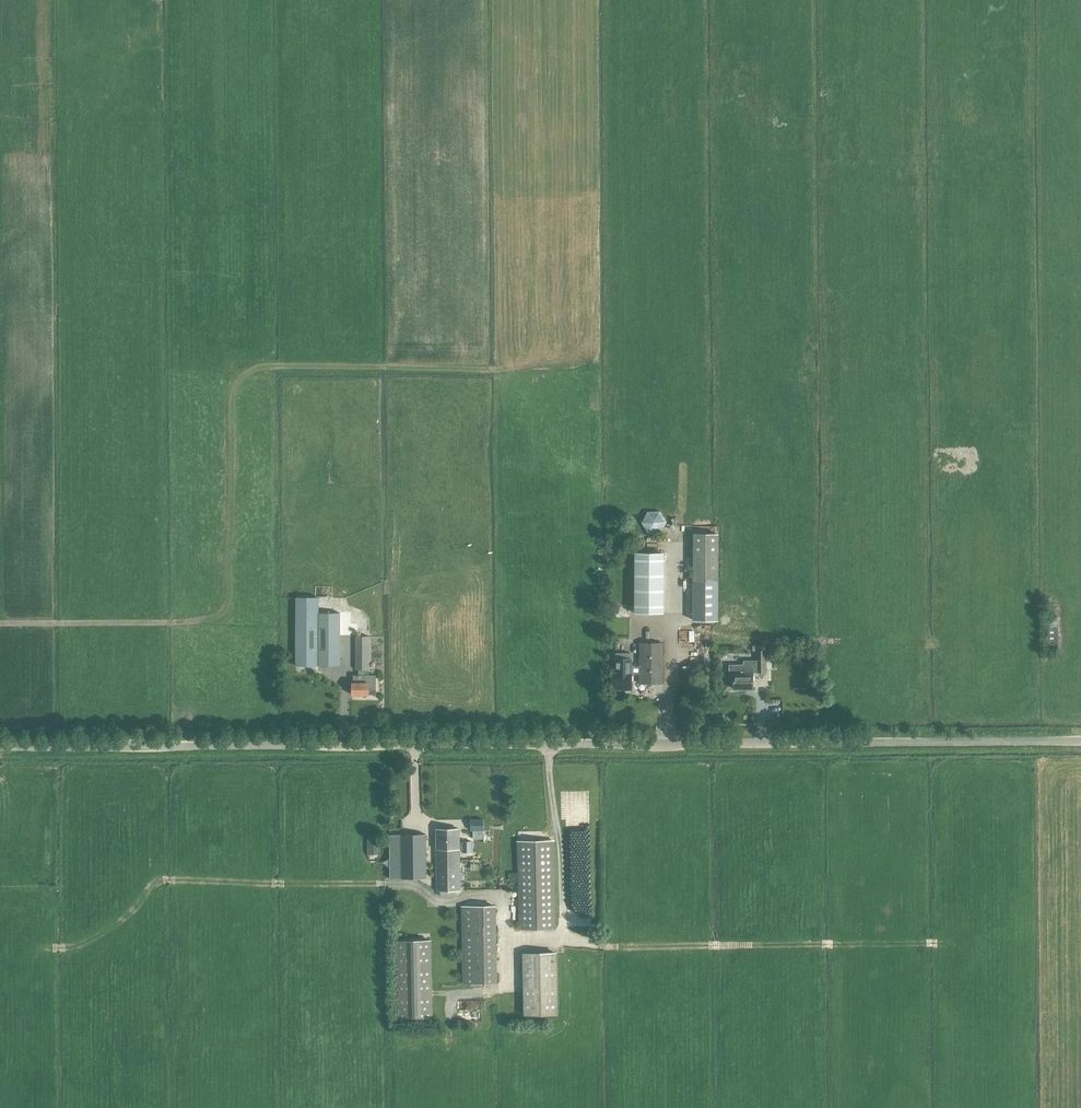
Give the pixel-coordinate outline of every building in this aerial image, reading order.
[(647,512),(646,530),(665,532),(666,513),(647,512)] [(719,582),(721,534),(697,533),(695,581),(719,582)] [(664,554),(637,553),(637,612),(664,613),(664,554)] [(341,665),(341,613),(320,613),(320,597),(296,597),(296,665),(318,665),(341,665)] [(370,690),(377,690),(376,675),(369,675),(369,636),(357,636),(357,670),(361,670),(361,675),(354,675),(354,683),(353,683),(353,695),(370,695),(370,690)] [(663,683),(663,643),(640,643),(640,683),(663,683)] [(758,672),(766,672),(766,650),(757,650),(758,672)] [(632,689),(632,674),(632,661),(632,655),(618,655),(618,660),(617,660),(617,673),(614,673),(613,689),(632,689)] [(735,689),(754,689),(753,667),(744,667),(744,673),(735,673),(735,689)] [(489,832),(489,823),(477,823),(477,832),(489,832)] [(460,848),(471,848),(471,841),(460,841),(460,829),(436,829),(437,891),(461,891),(460,848)] [(381,855),(381,848),(381,835),(369,835),(369,855),(381,855)] [(428,836),(392,836),(392,884),(428,884),(428,836)] [(520,929),(556,929),(554,841),(518,842),(520,929)] [(465,984),(498,983),(496,906),(463,907),(465,984)] [(398,940),(400,1019),(434,1018),(432,940),(398,940)] [(557,952),(522,953),(523,1015),(558,1015),(557,952)]
